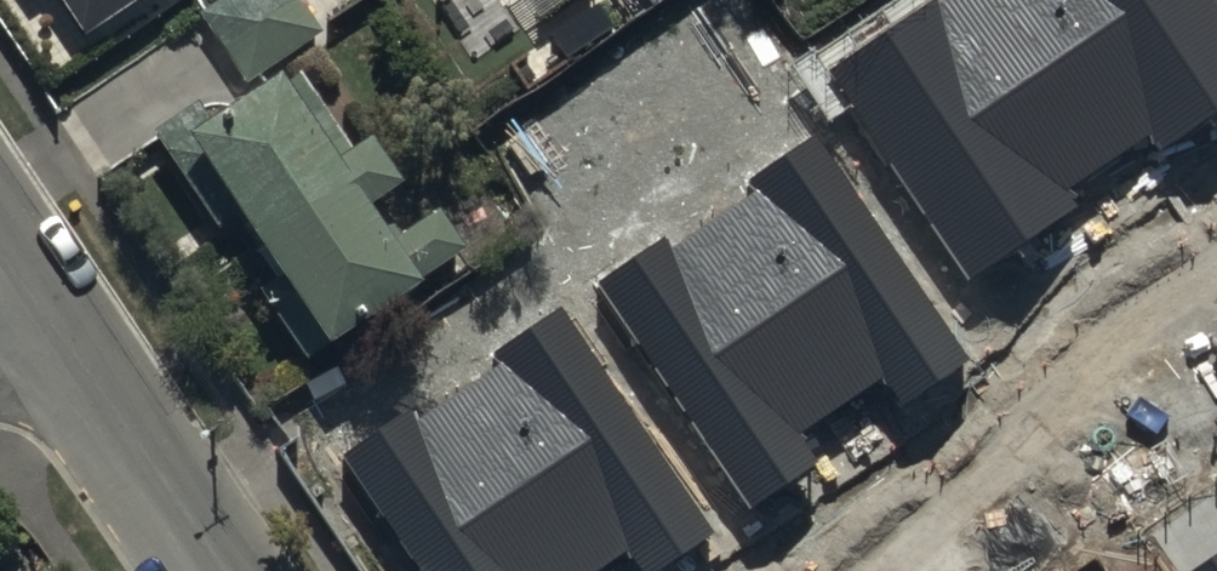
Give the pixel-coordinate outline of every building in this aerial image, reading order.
[(78,46),(146,0),(47,0),(78,46)] [(196,25),(243,94),(320,42),(301,14),(322,0),(233,0),(196,25)] [(651,20),(680,0),(637,0),(651,20)] [(826,74),(967,280),(1077,206),(1067,191),(1149,135),(1159,149),(1216,110),(1216,1),(1216,0),(935,0),(826,74)] [(196,116),(150,147),(216,243),(229,234),(275,302),(256,315),(301,380),(319,367),(325,376),(420,310),(412,298),(466,261),(441,224),(388,261),(367,230),(397,209),(366,163),(355,172),(298,88),(215,144),(196,116)] [(671,234),(601,281),(753,505),(822,458),(802,428),(883,373),(903,402),(971,356),(819,132),(750,179),(757,191),(678,244),(671,234)] [(343,455),(422,570),(591,570),(626,548),(641,570),(653,570),(714,530),(561,306),(492,353),(500,365),(420,419),(413,408),(343,455)] [(1191,570),(1216,570),(1216,553),(1191,570)]
